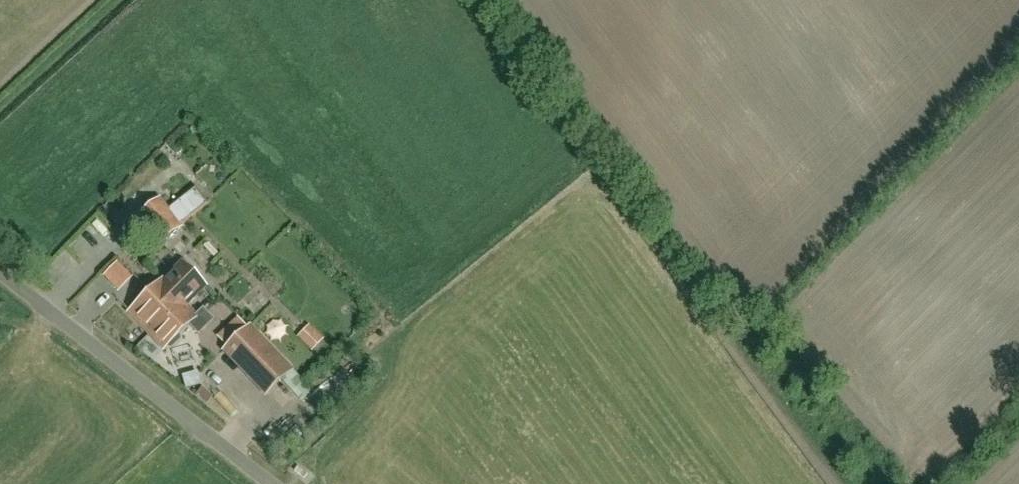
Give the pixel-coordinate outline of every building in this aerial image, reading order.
[(175,172),(190,174),(192,163),(177,161),(175,172)] [(188,194),(168,210),(160,199),(141,214),(162,243),(182,228),(202,212),(188,194)] [(119,259),(104,275),(123,293),(138,277),(119,259)] [(184,302),(187,305),(206,287),(194,275),(194,272),(188,265),(185,266),(182,262),(163,281),(162,281),(150,293),(170,315),(184,302)] [(52,303),(58,295),(40,283),(34,291),(52,303)] [(150,293),(130,312),(164,347),(166,345),(171,347),(180,338),(179,332),(190,323),(198,332),(209,323),(199,313),(197,315),(187,305),(184,302),(170,315),(150,293)] [(300,336),(316,352),(328,340),(313,325),(300,336)] [(292,369),(250,326),(230,346),(272,388),(292,369)] [(301,464),(295,472),(310,483),(316,475),(301,464)]
